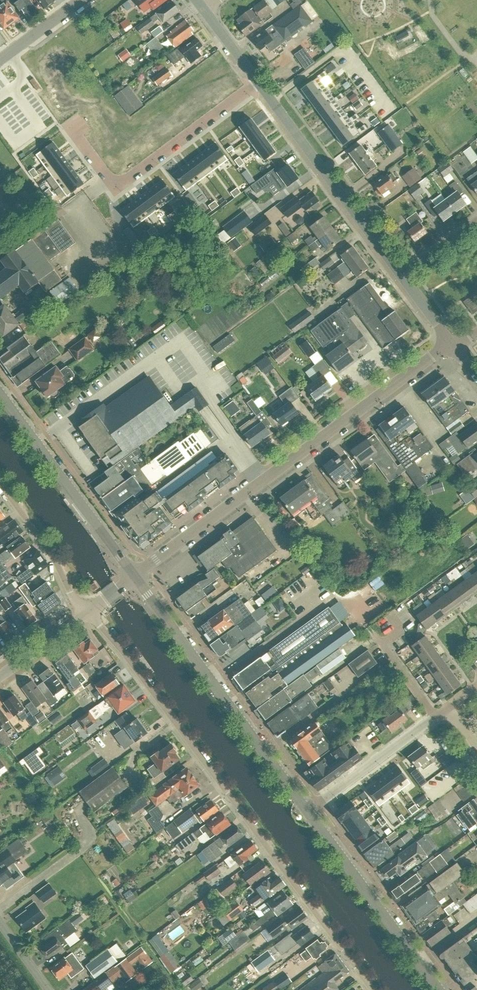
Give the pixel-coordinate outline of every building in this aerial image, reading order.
[(1,6),(0,7),(0,23),(4,29),(19,18),(7,3),(6,0),(0,0),(0,5),(1,6)] [(30,0),(19,0),(14,4),(20,11),(22,10),(24,13),(23,13),(28,20),(31,20),(35,18),(35,15),(39,12),(30,0)] [(45,10),(55,2),(54,0),(38,0),(45,10)] [(136,0),(145,13),(152,8),(154,10),(167,0),(136,0)] [(260,22),(263,20),(262,19),(273,11),(272,10),(278,6),(286,0),(264,0),(240,17),(240,18),(237,21),(240,26),(239,27),(246,36),(262,25),(260,22)] [(306,1),(305,0),(298,0),(294,3),(290,5),(293,10),(302,3),(303,4),(306,1)] [(173,17),(173,16),(180,11),(172,1),(137,28),(141,34),(155,24),(154,23),(160,18),(163,23),(168,19),(170,20),(173,17)] [(313,22),(301,6),(253,40),(260,51),(266,46),(270,53),(287,40),(299,32),(297,30),(304,25),(305,27),(313,22)] [(127,33),(134,28),(127,19),(120,24),(127,33)] [(169,34),(172,39),(170,41),(175,47),(180,44),(193,34),(192,32),(194,30),(186,20),(177,27),(178,28),(169,34)] [(151,33),(155,38),(164,32),(160,26),(151,33)] [(396,35),(399,43),(411,39),(408,30),(396,35)] [(163,47),(156,38),(142,48),(149,58),(163,47)] [(188,46),(187,44),(181,49),(179,47),(167,56),(174,65),(185,56),(187,59),(194,54),(193,53),(203,46),(197,39),(188,46)] [(305,47),(295,54),(305,69),(315,62),(305,47)] [(123,53),(118,56),(122,62),(127,59),(123,53)] [(159,72),(166,66),(162,61),(154,66),(159,72)] [(326,68),(330,73),(336,68),(332,63),(326,68)] [(158,86),(172,75),(167,68),(153,79),(158,86)] [(301,90),(310,101),(327,89),(326,87),(321,81),(328,76),(325,71),(317,77),(318,78),(301,90)] [(310,101),(318,113),(335,100),(334,98),(329,92),(336,87),(333,82),(326,87),(327,89),(310,101)] [(115,96),(129,115),(138,109),(128,97),(133,93),(128,86),(115,96)] [(318,113),(327,124),(344,111),(337,103),(344,98),(341,93),(334,98),(335,100),(318,113)] [(354,102),(359,98),(355,93),(351,97),(354,102)] [(352,105),(356,111),(363,106),(359,101),(352,105)] [(327,124),(335,135),(352,122),(353,123),(359,118),(356,114),(349,119),(344,111),(327,124)] [(371,122),(374,126),(380,122),(377,118),(371,122)] [(240,128),(248,139),(259,130),(251,119),(240,128)] [(335,135),(343,146),(360,134),(360,135),(368,129),(364,125),(357,130),(353,123),(352,122),(335,135)] [(378,133),(385,144),(396,136),(388,126),(378,133)] [(268,141),(259,130),(248,139),(256,150),(268,141)] [(392,153),(402,145),(396,136),(385,144),(392,153)] [(276,153),(268,141),(256,150),(265,161),(276,153)] [(43,164),(60,152),(53,142),(36,155),(43,164)] [(215,143),(205,151),(218,168),(228,160),(215,143)] [(376,158),(372,154),(369,149),(365,151),(361,146),(349,154),(365,176),(377,167),(372,161),(376,158)] [(471,164),(476,160),(476,156),(471,147),(463,152),(471,164)] [(218,168),(205,151),(194,159),(207,176),(218,168)] [(52,176),(69,164),(60,152),(43,164),(52,176)] [(207,176),(194,159),(184,166),(197,183),(207,176)] [(444,177),(454,170),(447,161),(438,168),(444,177)] [(61,188),(78,175),(69,164),(52,176),(61,188)] [(280,171),(276,167),(251,186),(257,194),(263,189),(264,190),(270,185),(270,184),(273,182),(280,192),(288,186),(288,187),(298,179),(288,165),(280,171)] [(197,183),(184,166),(174,174),(186,191),(197,183)] [(402,177),(410,187),(422,179),(414,168),(402,177)] [(467,179),(471,186),(476,194),(476,171),(467,179)] [(374,185),(377,189),(376,190),(379,194),(381,194),(382,195),(385,198),(391,193),(388,190),(395,186),(393,183),(397,180),(392,174),(388,177),(387,175),(374,185)] [(84,184),(78,175),(61,188),(67,197),(84,184)] [(163,180),(152,188),(165,205),(175,197),(163,180)] [(455,193),(445,200),(455,213),(466,204),(458,194),(463,191),(455,181),(449,186),(455,193)] [(418,183),(408,190),(414,199),(424,192),(418,183)] [(165,205),(152,188),(142,196),(154,213),(165,205)] [(26,203),(31,199),(26,191),(20,195),(26,203)] [(297,197),(281,209),(288,218),(303,207),(306,211),(312,206),(315,211),(321,206),(318,202),(319,201),(312,191),(299,201),(297,197)] [(154,213),(142,196),(131,203),(144,220),(154,213)] [(455,213),(445,200),(436,207),(431,199),(424,204),(434,217),(438,214),(443,221),(455,213)] [(144,220),(131,203),(121,211),(134,228),(144,220)] [(223,227),(231,237),(252,222),(244,211),(223,227)] [(414,242),(427,233),(420,223),(422,222),(416,213),(406,220),(413,230),(408,234),(414,242)] [(265,215),(249,228),(255,236),(272,224),(265,215)] [(305,240),(309,246),(333,228),(324,216),(310,227),(316,235),(313,238),(311,236),(305,240)] [(0,300),(19,286),(25,293),(39,283),(46,292),(62,280),(48,262),(61,252),(62,253),(76,243),(59,219),(44,230),(46,232),(34,241),(32,239),(32,240),(16,251),(15,249),(0,260),(4,266),(4,270),(0,273),(0,299),(0,300)] [(342,240),(333,228),(309,246),(313,251),(319,247),(317,245),(321,242),(327,251),(342,240)] [(291,243),(300,237),(296,231),(287,237),(291,243)] [(235,237),(228,243),(233,249),(240,244),(235,237)] [(276,244),(274,242),(271,237),(261,244),(259,245),(265,252),(276,244)] [(361,257),(353,246),(341,255),(345,261),(328,274),(331,279),(361,257)] [(330,257),(320,265),(324,270),(334,263),(330,257)] [(369,268),(361,257),(331,279),(335,284),(353,271),(357,277),(369,268)] [(307,272),(320,263),(316,258),(303,267),(307,272)] [(260,269),(264,265),(260,260),(256,265),(260,269)] [(250,271),(258,280),(263,276),(255,267),(250,271)] [(50,292),(59,304),(79,290),(70,278),(50,292)] [(392,342),(395,340),(396,340),(409,330),(395,311),(392,314),(370,284),(370,283),(347,300),(383,349),(383,350),(392,343),(392,342)] [(269,301),(275,297),(271,292),(266,296),(269,301)] [(333,340),(338,347),(326,356),(338,373),(356,360),(352,354),(368,342),(359,330),(350,318),(356,314),(348,302),(341,307),(342,308),(312,330),(324,347),(333,340)] [(24,308),(13,317),(5,305),(0,309),(0,330),(4,335),(19,324),(17,322),(29,314),(24,308)] [(295,333),(314,318),(309,311),(289,326),(295,333)] [(29,318),(20,325),(26,333),(35,326),(29,318)] [(156,335),(166,327),(162,321),(151,329),(156,335)] [(93,343),(101,338),(96,330),(88,335),(93,343)] [(73,332),(67,337),(73,346),(80,341),(73,332)] [(230,334),(213,347),(218,354),(235,341),(230,334)] [(51,341),(36,352),(24,335),(0,353),(0,360),(13,378),(17,375),(23,383),(46,366),(61,354),(51,341)] [(94,349),(86,337),(80,341),(73,346),(69,349),(78,362),(94,349)] [(315,353),(307,341),(300,346),(309,358),(311,356),(314,359),(319,355),(316,352),(315,353)] [(279,364),(285,359),(279,351),(273,357),(279,364)] [(265,375),(275,368),(268,359),(259,366),(265,375)] [(312,367),(320,378),(306,387),(316,401),(333,388),(324,376),(331,371),(322,359),(312,367)] [(59,392),(58,389),(74,377),(75,374),(70,368),(69,368),(67,366),(60,371),(57,367),(36,381),(42,389),(41,392),(44,395),(47,396),(48,397),(51,395),(53,397),(55,398),(59,395),(59,392)] [(240,380),(243,385),(247,382),(244,377),(245,376),(242,372),(236,377),(239,381),(240,380)] [(149,377),(79,427),(84,434),(102,460),(103,459),(108,467),(195,404),(187,394),(170,406),(149,377)] [(445,378),(423,395),(452,435),(456,432),(464,427),(458,418),(469,410),(445,378)] [(279,396),(285,405),(273,414),(282,426),(299,413),(291,403),(300,397),(292,386),(279,396)] [(244,435),(252,447),(270,434),(267,430),(273,426),(262,411),(261,411),(252,399),(247,403),(256,416),(239,428),(244,435)] [(233,401),(225,407),(230,415),(239,409),(233,401)] [(401,464),(406,470),(419,488),(427,482),(423,478),(425,476),(414,461),(434,447),(405,408),(380,427),(389,440),(386,443),(401,464)] [(456,432),(452,435),(439,445),(443,451),(451,445),(458,453),(467,446),(467,447),(476,440),(476,423),(459,436),(456,432)] [(109,478),(95,488),(114,515),(115,514),(167,476),(169,477),(193,459),(207,448),(195,433),(181,444),(179,441),(141,468),(137,463),(135,465),(131,460),(136,456),(132,452),(105,472),(109,478)] [(379,441),(373,445),(368,438),(350,451),(360,464),(364,470),(375,462),(389,482),(406,470),(401,464),(398,466),(379,441)] [(139,496),(115,514),(122,523),(121,524),(131,537),(132,536),(139,545),(148,538),(149,540),(163,530),(162,529),(171,522),(170,521),(175,518),(176,519),(188,510),(189,511),(204,499),(203,498),(219,486),(220,487),(236,476),(233,472),(238,469),(226,453),(218,459),(220,461),(165,502),(157,491),(145,500),(145,499),(142,501),(139,496)] [(454,465),(461,460),(456,453),(452,456),(449,458),(454,465)] [(474,455),(473,453),(463,460),(472,472),(476,468),(476,453),(474,455)] [(340,455),(324,467),(336,483),(338,487),(346,481),(346,482),(351,478),(354,482),(362,477),(356,468),(351,471),(340,455)] [(312,474),(304,479),(280,498),(292,515),(295,518),(307,509),(315,520),(323,514),(333,526),(350,513),(342,502),(333,509),(326,500),(329,498),(312,474)] [(476,497),(476,481),(467,488),(475,499),(476,497)] [(433,494),(441,492),(439,484),(430,486),(430,487),(432,494),(433,494)] [(426,496),(432,494),(430,487),(424,488),(424,489),(422,490),(423,493),(426,493),(426,496)] [(466,503),(474,498),(467,488),(459,494),(466,503)] [(277,550),(253,517),(232,531),(231,529),(223,534),(225,537),(198,556),(208,570),(207,571),(208,571),(222,561),(228,569),(231,567),(239,578),(277,550)] [(1,540),(0,540),(0,549),(24,531),(15,519),(8,525),(7,523),(0,528),(0,539),(1,540)] [(461,538),(468,548),(474,544),(468,534),(461,538)] [(22,537),(22,536),(7,547),(8,549),(0,555),(0,576),(7,570),(2,563),(13,554),(16,558),(30,547),(22,537)] [(24,559),(27,564),(25,566),(27,569),(17,577),(22,583),(34,574),(35,575),(49,565),(37,549),(24,559)] [(304,575),(311,570),(307,566),(301,571),(304,575)] [(469,566),(466,568),(471,576),(465,581),(475,594),(476,592),(476,576),(469,566)] [(201,600),(216,589),(213,584),(219,580),(217,578),(221,575),(215,567),(205,574),(208,578),(200,581),(177,598),(178,598),(178,599),(186,610),(187,610),(187,611),(201,600)] [(7,570),(0,576),(0,586),(12,577),(7,570)] [(475,594),(465,581),(459,585),(454,578),(451,581),(465,601),(475,594)] [(29,602),(34,599),(46,615),(60,605),(61,604),(62,603),(62,602),(61,601),(56,593),(56,594),(47,581),(32,592),(32,593),(26,597),(29,602)] [(465,601),(451,581),(447,583),(452,590),(446,595),(455,608),(465,601)] [(98,587),(95,582),(90,586),(93,591),(98,587)] [(433,591),(436,589),(432,585),(427,589),(428,590),(430,593),(433,591)] [(274,586),(262,593),(265,599),(277,591),(274,586)] [(455,608),(446,595),(439,599),(435,593),(431,595),(446,615),(455,608)] [(446,615),(431,595),(428,598),(433,604),(426,609),(436,622),(446,615)] [(28,603),(22,596),(13,603),(18,610),(15,612),(26,627),(37,619),(26,604),(28,603)] [(260,606),(266,601),(261,596),(255,600),(260,606)] [(0,602),(0,604),(6,611),(12,607),(5,598),(0,602)] [(200,628),(200,629),(210,642),(234,624),(235,625),(252,613),(241,598),(200,628)] [(280,613),(287,607),(280,598),(273,603),(280,613)] [(201,600),(187,611),(188,611),(192,617),(192,618),(193,617),(195,616),(196,615),(195,615),(206,607),(201,600)] [(273,671),(325,633),(340,622),(339,622),(348,615),(338,602),(330,609),(329,607),(261,657),(234,676),(243,690),(271,669),(273,671)] [(436,622),(426,609),(422,603),(413,609),(418,615),(416,616),(421,622),(418,624),(417,630),(426,631),(426,629),(436,622)] [(261,628),(251,615),(210,645),(216,653),(218,656),(221,656),(226,652),(226,651),(231,648),(233,648),(261,628)] [(7,643),(16,636),(2,616),(0,617),(0,636),(2,636),(7,643)] [(246,693),(256,707),(303,673),(355,635),(358,632),(355,628),(352,630),(347,624),(271,679),(269,677),(246,693)] [(419,655),(432,646),(425,636),(425,634),(417,632),(416,639),(418,641),(412,646),(419,655)] [(302,650),(305,653),(325,639),(322,636),(302,650)] [(89,638),(75,649),(85,663),(99,653),(97,650),(97,649),(89,638)] [(426,666),(439,656),(432,646),(419,655),(412,660),(415,664),(421,659),(426,666)] [(304,674),(303,673),(256,707),(260,713),(261,713),(266,719),(312,686),(309,682),(321,673),(323,674),(346,657),(340,649),(304,674)] [(377,663),(368,650),(348,664),(358,677),(377,663)] [(87,680),(68,654),(56,663),(70,682),(67,684),(72,691),(76,696),(85,689),(82,684),(87,680)] [(426,680),(446,665),(439,656),(426,666),(431,672),(424,676),(426,680)] [(90,662),(83,666),(90,675),(96,671),(90,662)] [(440,684),(453,675),(446,665),(426,680),(429,683),(436,678),(440,684)] [(51,706),(59,700),(55,695),(65,687),(54,673),(54,674),(49,668),(40,675),(49,687),(42,692),(47,700),(46,700),(51,706)] [(95,684),(104,697),(123,684),(117,676),(115,678),(111,673),(95,684)] [(461,685),(453,675),(440,684),(445,691),(438,696),(441,700),(461,685)] [(329,692),(335,688),(328,679),(323,683),(329,692)] [(37,707),(46,700),(47,700),(42,692),(33,680),(32,681),(31,680),(27,683),(27,684),(22,688),(32,701),(26,705),(33,716),(40,711),(37,707)] [(124,686),(98,705),(103,713),(111,707),(111,708),(115,705),(120,712),(135,701),(134,698),(135,698),(133,695),(132,696),(124,686)] [(318,707),(308,693),(267,723),(277,736),(301,719),(301,720),(318,707)] [(22,721),(28,716),(24,710),(25,709),(15,694),(4,702),(15,716),(18,714),(22,721)] [(415,706),(408,696),(402,701),(409,711),(415,706)] [(2,726),(7,733),(13,728),(8,721),(9,720),(5,715),(0,709),(0,727),(2,726)] [(391,715),(383,720),(383,721),(378,724),(383,731),(388,727),(392,732),(399,726),(398,725),(408,718),(401,709),(391,716),(391,715)] [(90,710),(77,720),(78,721),(81,726),(85,730),(97,721),(90,710)] [(35,717),(39,722),(46,717),(42,711),(35,717)] [(53,724),(63,717),(59,711),(49,719),(53,724)] [(122,730),(125,728),(136,741),(148,732),(138,718),(133,721),(127,713),(116,721),(122,730)] [(33,716),(24,723),(29,730),(38,723),(33,716)] [(81,726),(78,721),(72,725),(75,730),(81,726)] [(296,747),(309,765),(341,742),(338,737),(330,743),(315,723),(291,740),(292,742),(292,744),(293,746),(296,747)] [(69,725),(55,734),(61,743),(75,734),(69,725)] [(0,731),(0,744),(4,749),(13,743),(3,729),(0,731)] [(363,759),(349,740),(305,773),(305,774),(307,772),(311,778),(309,779),(318,791),(337,777),(338,778),(342,775),(341,775),(345,772),(363,759)] [(176,750),(176,748),(175,747),(172,746),(170,744),(160,752),(159,751),(158,751),(157,750),(150,755),(152,756),(151,757),(156,763),(148,769),(154,777),(152,778),(156,783),(166,776),(163,772),(180,759),(176,753),(177,752),(176,750)] [(424,745),(409,757),(410,758),(409,759),(412,762),(413,762),(417,768),(421,765),(424,769),(432,763),(429,760),(432,757),(424,745)] [(459,758),(452,748),(439,758),(446,768),(459,758)] [(0,759),(0,771),(2,774),(10,769),(1,758),(0,759)] [(97,777),(111,767),(105,758),(91,768),(97,777)] [(26,766),(32,775),(39,770),(32,761),(26,766)] [(397,766),(387,774),(399,791),(410,784),(397,766)] [(62,770),(59,767),(47,776),(55,786),(63,780),(58,773),(62,770)] [(113,767),(79,792),(94,812),(128,787),(113,767)] [(199,784),(187,768),(149,796),(156,806),(174,793),(179,799),(199,784)] [(420,785),(427,780),(422,773),(415,778),(420,785)] [(387,774),(376,782),(389,799),(399,791),(387,774)] [(464,802),(473,795),(466,785),(470,783),(467,779),(454,789),(464,802)] [(376,782),(366,790),(378,807),(389,799),(376,782)] [(146,797),(129,805),(133,812),(150,804),(146,797)] [(456,815),(463,824),(464,823),(469,829),(472,827),(474,829),(476,827),(476,803),(473,799),(458,810),(458,811),(461,809),(463,810),(456,815)] [(215,805),(211,801),(197,811),(198,812),(194,815),(190,809),(170,825),(178,836),(198,820),(201,824),(204,821),(205,822),(219,811),(218,810),(218,809),(216,806),(215,805)] [(350,801),(334,813),(341,823),(357,811),(350,801)] [(434,803),(427,807),(436,818),(442,814),(434,803)] [(149,810),(152,817),(148,818),(155,832),(167,826),(157,806),(149,810)] [(357,811),(341,823),(342,823),(348,832),(364,820),(357,811)] [(418,822),(428,816),(425,811),(415,818),(418,822)] [(225,818),(221,812),(207,823),(194,833),(198,838),(206,832),(210,839),(230,824),(229,823),(229,822),(227,818),(225,818)] [(39,822),(44,830),(57,821),(51,813),(39,822)] [(113,818),(106,824),(129,852),(136,846),(113,818)] [(364,820),(348,832),(355,840),(354,841),(371,829),(364,820)] [(229,846),(244,835),(236,825),(202,851),(203,851),(198,855),(205,865),(210,861),(211,863),(223,854),(219,848),(227,842),(229,846)] [(371,829),(354,841),(361,851),(378,839),(371,829)] [(389,846),(384,839),(364,854),(374,868),(384,861),(414,839),(409,832),(389,846)] [(14,875),(7,866),(28,850),(19,838),(3,850),(4,851),(0,854),(0,885),(14,875)] [(247,856),(257,849),(256,848),(257,847),(253,842),(252,843),(251,841),(232,856),(231,855),(224,860),(230,868),(238,862),(240,865),(249,858),(247,856)] [(421,863),(423,866),(435,857),(430,850),(425,854),(416,841),(399,854),(400,855),(383,868),(383,871),(386,876),(389,877),(397,871),(400,875),(416,863),(419,864),(421,863)] [(186,848),(181,842),(176,845),(181,851),(186,848)] [(391,890),(397,898),(414,885),(415,886),(422,881),(422,878),(425,875),(427,878),(436,871),(437,873),(455,860),(447,849),(435,857),(421,867),(422,868),(416,873),(416,874),(400,886),(399,885),(391,890)] [(262,860),(243,874),(252,886),(271,871),(262,860)] [(439,901),(448,894),(454,902),(444,909),(448,914),(466,901),(463,897),(464,897),(453,881),(465,873),(457,862),(426,885),(427,886),(423,889),(421,886),(408,895),(412,900),(403,906),(416,924),(418,922),(423,929),(440,917),(435,910),(442,905),(439,901)] [(216,864),(203,873),(209,881),(221,872),(216,864)] [(255,907),(286,885),(285,884),(285,883),(282,878),(281,879),(280,877),(271,884),(269,880),(257,889),(260,893),(250,901),(255,907)] [(238,887),(231,878),(214,891),(226,907),(230,904),(225,896),(238,887)] [(49,883),(36,892),(44,903),(57,894),(49,883)] [(265,915),(288,897),(283,891),(268,902),(269,904),(261,910),(265,915)] [(130,903),(137,898),(133,893),(126,898),(130,903)] [(293,904),(288,897),(265,915),(260,918),(250,926),(254,931),(268,920),(268,919),(276,913),(278,915),(293,904)] [(473,897),(468,900),(475,910),(476,908),(476,902),(473,897)] [(475,910),(468,900),(463,904),(470,914),(475,910)] [(224,909),(231,919),(242,910),(235,901),(224,909)] [(35,902),(27,907),(28,909),(16,918),(26,932),(46,917),(35,902)] [(300,906),(282,919),(277,919),(266,927),(274,937),(287,928),(289,931),(302,921),(301,920),(307,916),(300,906)] [(175,919),(180,916),(176,910),(171,913),(175,919)] [(79,912),(69,919),(74,926),(84,919),(79,912)] [(447,927),(451,924),(446,917),(422,935),(425,939),(431,947),(450,932),(447,927)] [(52,940),(41,948),(49,958),(64,947),(61,943),(78,930),(74,926),(69,919),(49,935),(52,940)] [(291,932),(275,944),(281,953),(290,947),(290,948),(298,942),(301,946),(315,935),(307,925),(294,935),(291,932)] [(467,989),(476,989),(476,927),(441,954),(467,989)] [(232,928),(218,935),(222,944),(237,936),(232,928)] [(153,938),(160,947),(164,944),(158,935),(153,938)] [(235,950),(246,942),(240,935),(229,943),(235,950)] [(322,941),(319,944),(316,940),(306,948),(307,949),(300,954),(306,961),(312,957),(314,959),(315,958),(316,959),(321,955),(320,954),(321,953),(327,948),(327,947),(328,946),(328,944),(326,942),(324,941),(323,942),(322,941)] [(118,961),(126,956),(117,943),(109,949),(108,949),(86,965),(95,978),(117,961),(118,961)] [(118,964),(82,989),(103,989),(113,982),(122,975),(127,981),(137,973),(130,964),(138,958),(145,967),(153,962),(142,947),(118,964)] [(259,972),(276,960),(269,949),(251,961),(259,972)] [(171,973),(180,966),(169,951),(160,957),(171,973)] [(73,952),(65,957),(51,967),(60,979),(68,973),(72,978),(85,968),(73,952)] [(336,953),(318,966),(323,973),(299,989),(335,989),(331,985),(350,971),(336,953)] [(194,962),(197,966),(205,960),(201,956),(194,962)] [(182,968),(175,973),(179,979),(186,974),(182,968)] [(308,979),(317,973),(314,969),(306,975),(308,979)] [(180,979),(185,986),(194,980),(188,973),(180,979)] [(292,982),(286,973),(273,982),(263,989),(264,989),(280,989),(292,982)] [(193,989),(196,989),(204,985),(199,979),(190,986),(193,989)]
